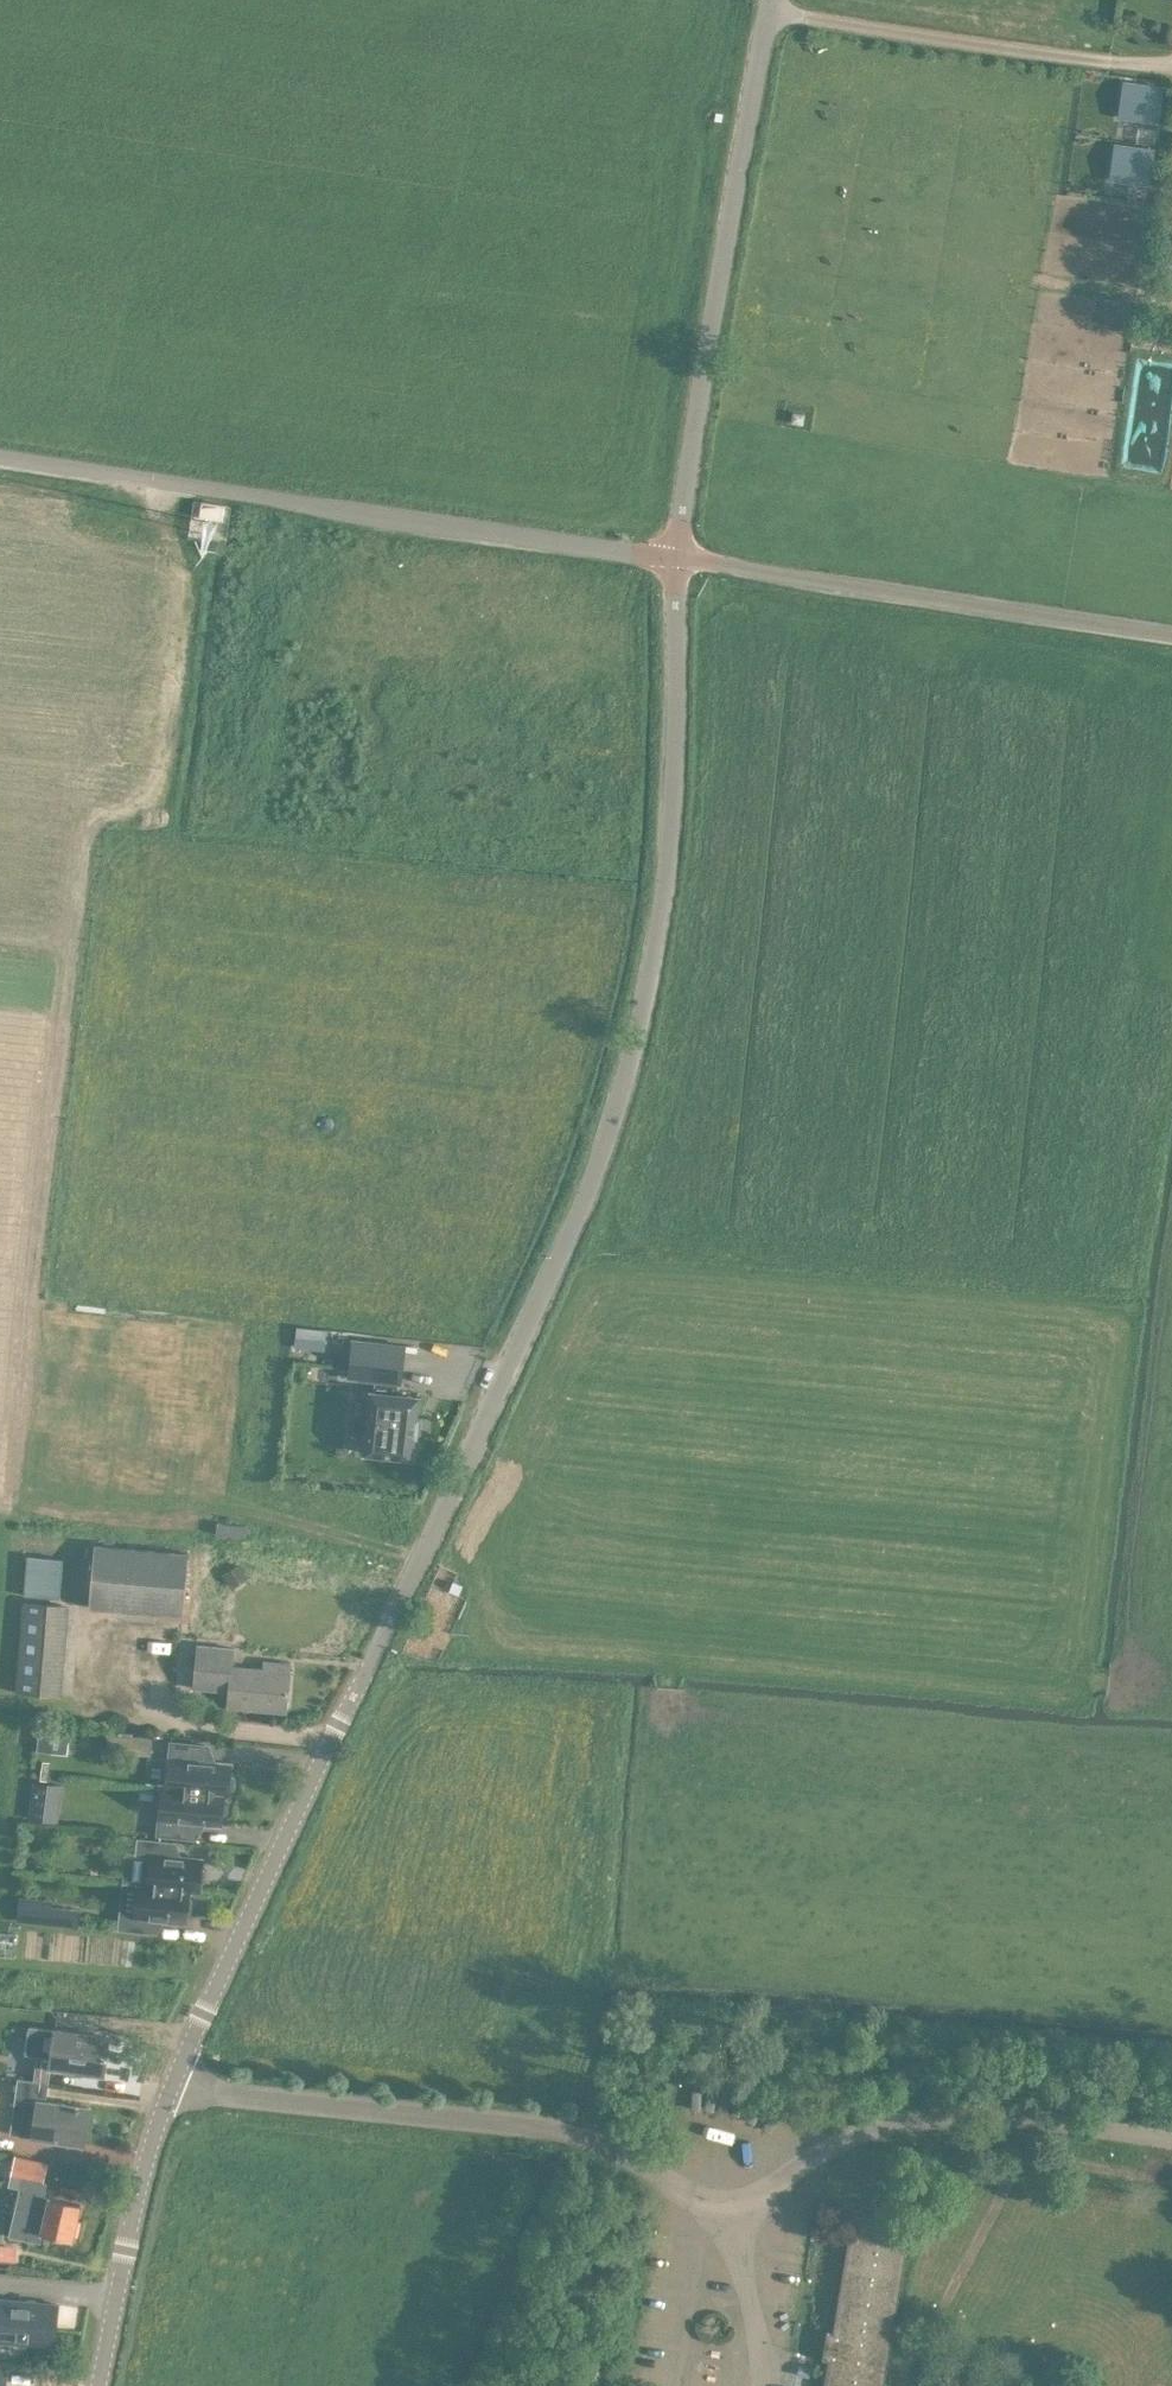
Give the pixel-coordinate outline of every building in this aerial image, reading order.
[(1122,80),(1118,113),(1156,119),(1160,85),(1122,80)] [(1113,142),(1108,176),(1147,181),(1152,148),(1113,142)] [(789,420),(801,421),(803,411),(790,410),(789,420)] [(221,516),(223,502),(200,499),(198,513),(221,516)] [(296,1324),(294,1343),(322,1346),(324,1327),(296,1324)] [(399,1381),(403,1343),(351,1337),(347,1375),(373,1378),(372,1388),(370,1388),(363,1450),(410,1455),(413,1432),(415,1432),(417,1417),(414,1416),(417,1394),(396,1391),(397,1380),(399,1381)] [(93,1542),(88,1605),(119,1607),(181,1613),(187,1550),(93,1542)] [(29,1555),(26,1593),(57,1596),(61,1558),(29,1555)] [(236,1562),(219,1573),(229,1587),(246,1576),(236,1562)] [(59,1693),(66,1602),(23,1598),(16,1689),(59,1693)] [(195,1642),(192,1685),(220,1688),(219,1696),(227,1696),(226,1705),(285,1710),(289,1661),(262,1658),(262,1666),(232,1663),(232,1645),(195,1642)] [(48,1725),(45,1741),(55,1743),(58,1727),(48,1725)] [(149,1749),(151,1732),(107,1728),(106,1745),(149,1749)] [(165,1785),(161,1784),(160,1785),(227,1792),(227,1788),(232,1785),(233,1775),(228,1772),(230,1760),(202,1758),(203,1742),(169,1739),(165,1785)] [(227,1792),(160,1785),(156,1832),(190,1835),(192,1820),(219,1822),(220,1811),(225,1809),(226,1799),(222,1796),(222,1792),(227,1792)] [(53,1821),(55,1802),(31,1799),(29,1818),(53,1821)] [(125,1851),(122,1881),(136,1882),(198,1888),(199,1882),(202,1879),(203,1868),(200,1865),(201,1857),(179,1855),(167,1854),(168,1839),(136,1836),(135,1852),(125,1851)] [(119,1910),(117,1926),(149,1929),(150,1915),(185,1918),(185,1911),(189,1908),(190,1897),(187,1894),(188,1888),(198,1889),(198,1888),(136,1882),(133,1912),(119,1910)] [(19,1897),(17,1916),(50,1919),(51,1905),(52,1900),(19,1897)] [(21,2048),(19,2062),(17,2074),(48,2079),(50,2065),(102,2072),(108,2034),(53,2027),(49,2052),(21,2048)] [(17,2074),(17,2077),(9,2132),(83,2142),(89,2106),(79,2104),(45,2098),(48,2079),(17,2074)] [(15,2152),(9,2176),(20,2178),(41,2183),(43,2178),(47,2160),(15,2152)] [(18,2188),(7,2233),(33,2238),(39,2240),(41,2230),(71,2237),(79,2201),(49,2194),(43,2194),(47,2179),(43,2178),(41,2183),(20,2178),(18,2188)] [(906,2241),(912,2242),(915,2224),(851,2213),(831,2328),(825,2327),(820,2356),(827,2357),(822,2385),(882,2385),(906,2241)] [(53,2344),(57,2302),(0,2296),(0,2338),(53,2344)]
